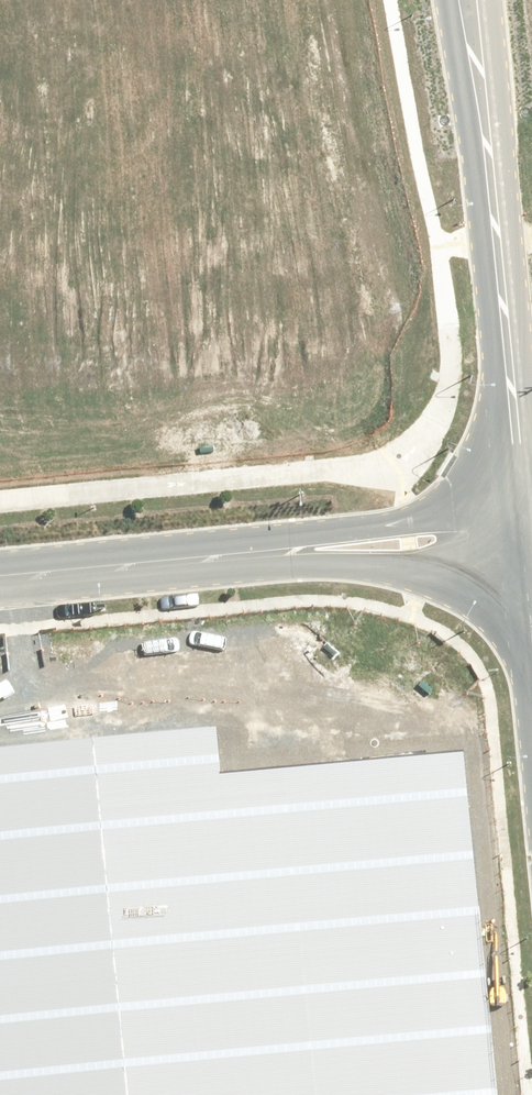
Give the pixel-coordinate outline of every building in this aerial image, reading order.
[(466,748),(220,772),(216,726),(0,747),(0,1094),(500,1094),(466,748)]
